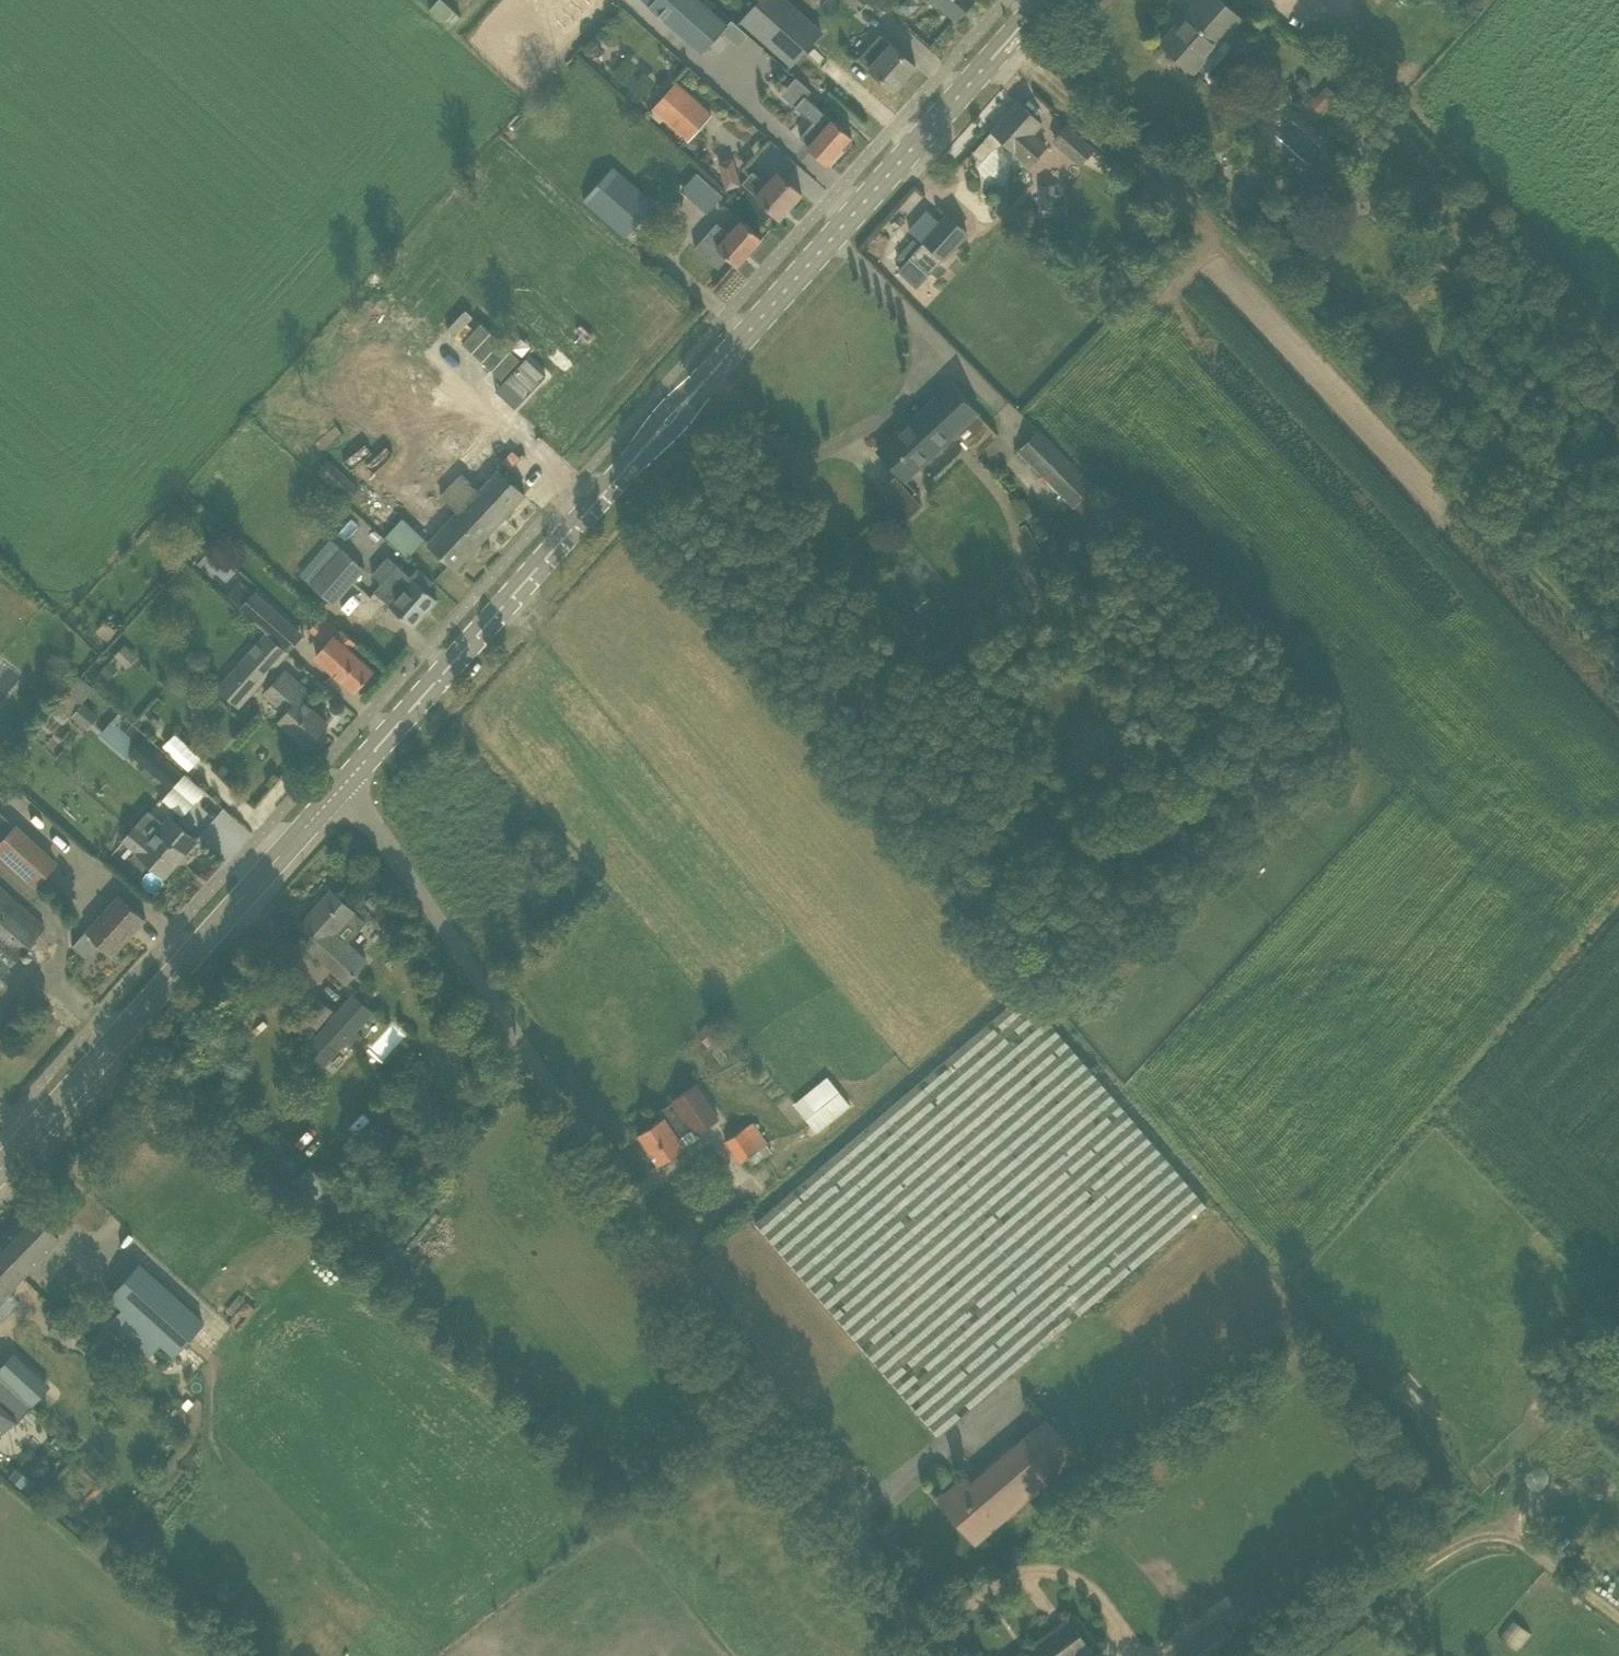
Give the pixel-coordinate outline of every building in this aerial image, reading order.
[(430,9),(451,25),(460,12),(444,0),(436,0),(430,9)] [(703,53),(728,25),(701,0),(644,0),(703,53)] [(741,19),(795,67),(826,34),(788,0),(759,0),(741,19)] [(858,10),(867,0),(847,0),(858,10)] [(957,18),(973,0),(936,0),(957,18)] [(1220,0),(1191,0),(1195,4),(1161,41),(1195,71),(1241,20),(1220,0)] [(881,33),(859,58),(894,89),(916,65),(881,33)] [(853,136),(809,97),(807,95),(812,90),(797,76),(782,93),(799,108),(798,109),(813,122),(801,136),(810,145),(808,147),(828,164),(853,136)] [(676,83),(653,108),(688,140),(711,115),(676,83)] [(1323,115),(1340,96),(1327,84),(1316,97),(1312,94),(1306,101),(1323,115)] [(1034,133),(1042,124),(1019,102),(993,131),(1030,165),(1048,146),(1042,141),(1034,133)] [(1082,166),(1094,152),(1066,126),(1053,140),(1082,166)] [(992,149),(983,141),(973,152),(981,160),(992,149)] [(626,237),(656,204),(614,165),(584,197),(626,237)] [(737,168),(722,173),(727,188),(742,184),(737,168)] [(753,172),(743,184),(780,217),(802,193),(778,171),(767,184),(753,172)] [(1059,185),(1039,185),(1041,216),(1064,215),(1064,196),(1059,196),(1059,185)] [(722,197),(714,190),(698,208),(707,215),(722,197)] [(927,209),(909,230),(923,242),(942,221),(927,209)] [(948,215),(910,257),(929,274),(967,232),(948,215)] [(710,259),(720,248),(738,265),(762,237),(743,220),(730,234),(717,222),(706,234),(695,246),(710,259)] [(520,359),(481,323),(463,343),(503,378),(520,359)] [(906,480),(910,476),(956,433),(977,455),(978,454),(971,447),(991,428),(998,435),(999,435),(951,383),(878,451),(906,480)] [(1021,452),(1074,505),(1074,504),(1095,525),(1115,506),(1041,432),(1021,452)] [(438,446),(455,462),(465,452),(447,435),(438,446)] [(460,511),(430,543),(456,568),(526,494),(487,457),(447,499),(460,511)] [(317,472),(349,500),(360,488),(328,459),(317,472)] [(897,509),(887,519),(896,528),(906,519),(897,509)] [(408,554),(425,536),(402,515),(385,533),(408,554)] [(311,584),(334,604),(365,568),(343,548),(311,584)] [(375,592),(391,606),(414,626),(438,599),(427,589),(434,581),(418,567),(411,576),(389,556),(373,574),(383,582),(375,592)] [(255,592),(241,607),(268,633),(269,633),(283,617),(256,591),(255,592)] [(341,626),(315,655),(356,691),(374,670),(353,649),(360,642),(341,626)] [(269,633),(268,633),(217,687),(239,708),(290,651),(269,633)] [(107,681),(119,668),(111,660),(99,673),(107,681)] [(306,690),(284,671),(265,692),(287,712),(280,719),(308,744),(328,722),(301,696),(306,690)] [(72,717),(73,716),(89,730),(99,717),(83,704),(84,703),(68,688),(56,702),(72,717)] [(142,737),(138,742),(112,720),(101,733),(127,756),(131,751),(173,787),(184,773),(142,737)] [(2,746),(0,748),(0,761),(8,752),(2,746)] [(19,781),(26,754),(18,752),(11,779),(19,781)] [(33,885),(54,862),(0,812),(0,854),(33,885)] [(150,833),(137,822),(123,838),(165,875),(197,839),(171,818),(153,840),(148,835),(150,833)] [(27,912),(0,888),(0,958),(9,966),(44,927),(27,912)] [(301,924),(317,938),(308,948),(347,984),(368,961),(348,942),(367,922),(355,911),(332,890),(301,924)] [(89,960),(102,946),(113,955),(146,918),(120,894),(87,931),(74,946),(89,960)] [(9,966),(0,958),(0,976),(9,966)] [(446,999),(446,983),(431,982),(431,999),(446,999)] [(756,1224),(938,1437),(1208,1207),(1025,993),(756,1224)] [(349,1040),(355,1045),(364,1035),(358,1029),(374,1011),(354,994),(305,1050),(325,1068),(349,1040)] [(305,1014),(317,1026),(331,1012),(319,1000),(305,1014)] [(708,1046),(720,1036),(709,1023),(697,1032),(708,1046)] [(792,1101),(816,1131),(851,1103),(827,1073),(792,1101)] [(660,1164),(685,1147),(679,1137),(694,1127),(698,1133),(719,1118),(695,1084),(674,1098),(675,1100),(659,1111),(663,1117),(639,1133),(660,1164)] [(753,1122),(744,1127),(726,1140),(741,1161),(746,1158),(752,1166),(773,1152),(767,1144),(769,1143),(753,1122)] [(308,1165),(294,1181),(317,1201),(331,1184),(308,1165)] [(59,1238),(29,1209),(0,1239),(0,1299),(59,1238)] [(176,1356),(205,1324),(140,1265),(111,1297),(119,1305),(115,1310),(117,1312),(156,1347),(160,1342),(176,1356)] [(21,1397),(0,1378),(0,1408),(13,1420),(15,1422),(30,1406),(21,1397)] [(1079,1454),(1048,1418),(973,1482),(966,1474),(938,1498),(976,1542),(1079,1454)] [(1618,1471),(1618,1464),(1602,1445),(1555,1488),(1577,1511),(1610,1481),(1609,1480),(1618,1471)] [(1070,1619),(1018,1655),(1085,1655),(1096,1649),(1073,1617),(1070,1619)]
